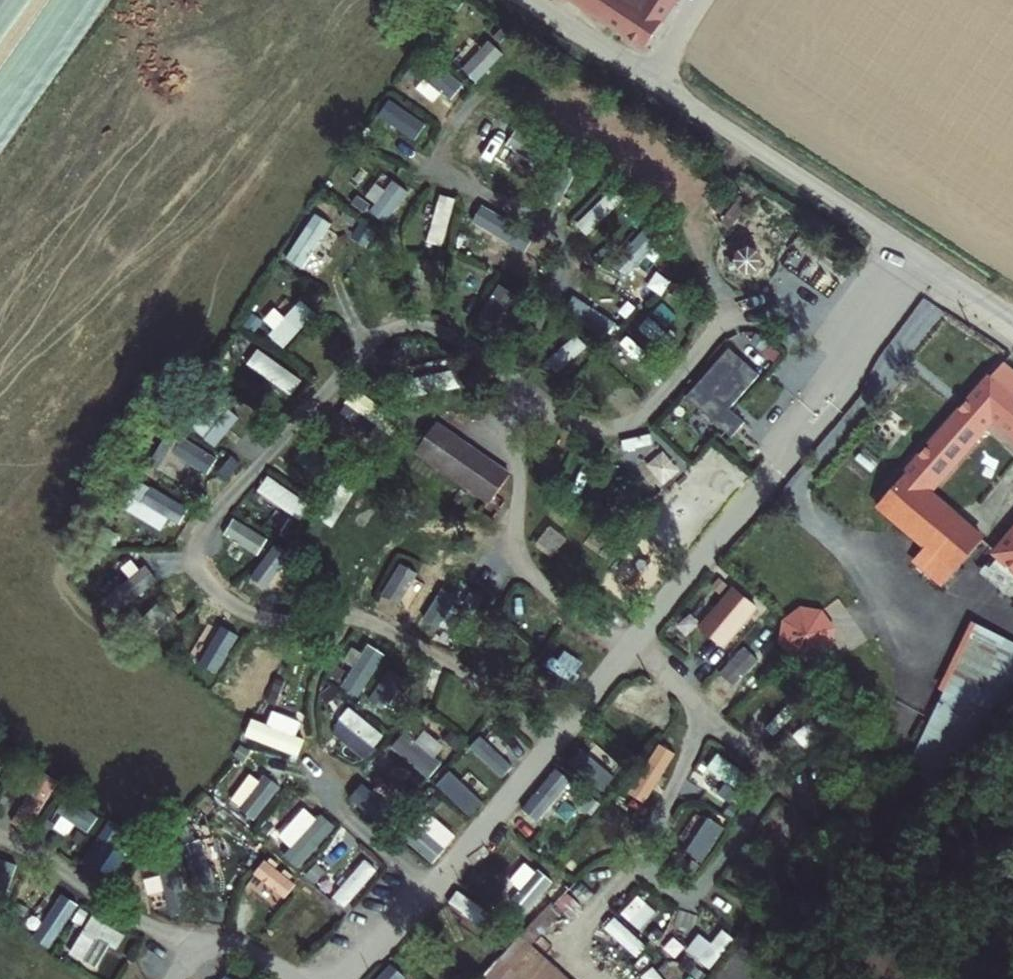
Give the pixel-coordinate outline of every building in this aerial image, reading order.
[(647,39),(674,0),(590,0),(647,39)] [(391,154),(417,116),(403,107),(377,144),(391,154)] [(380,178),(353,161),(332,192),(360,210),(380,178)] [(537,197),(553,208),(579,175),(563,163),(537,197)] [(606,192),(576,223),(589,235),(619,205),(606,192)] [(364,247),(371,233),(333,211),(325,225),(364,247)] [(509,242),(513,226),(475,214),(470,230),(509,242)] [(734,257),(743,270),(762,256),(752,243),(734,257)] [(477,318),(491,326),(514,289),(500,280),(477,318)] [(259,349),(248,364),(290,395),(302,379),(259,349)] [(726,403),(756,370),(736,352),(706,385),(726,403)] [(1006,359),(882,501),(930,542),(962,570),(984,543),(928,495),(996,418),(1012,433),(1012,365),(1006,359)] [(353,409),(345,423),(363,433),(370,420),(390,432),(399,415),(351,387),(342,403),(353,409)] [(391,434),(370,423),(363,436),(385,447),(391,434)] [(434,427),(417,453),(491,504),(509,477),(434,427)] [(662,492),(680,475),(643,435),(625,452),(662,492)] [(255,489),(294,515),(305,499),(266,473),(255,489)] [(261,565),(275,545),(230,512),(218,528),(231,538),(228,541),(261,565)] [(998,551),(1012,564),(1012,533),(998,551)] [(962,570),(930,542),(919,555),(951,582),(962,570)] [(276,552),(249,592),(263,602),(290,562),(276,552)] [(400,606),(412,562),(396,558),(384,602),(400,606)] [(450,634),(472,593),(447,580),(421,629),(434,636),(438,628),(450,634)] [(802,606),(784,620),(780,642),(793,660),(815,663),(833,650),(837,627),(824,610),(802,606)] [(1008,636),(985,624),(954,696),(980,707),(1008,636)] [(360,689),(382,652),(369,644),(347,681),(360,689)] [(555,682),(566,663),(546,651),(534,669),(555,682)] [(653,728),(664,717),(631,686),(610,709),(625,723),(636,712),(653,728)] [(350,712),(344,721),(373,744),(380,735),(350,712)] [(517,754),(482,726),(465,748),(500,776),(517,754)] [(737,787),(747,773),(711,749),(702,763),(737,787)] [(541,818),(568,778),(553,767),(525,808),(541,818)] [(37,770),(13,821),(32,830),(56,779),(37,770)] [(467,815),(478,805),(449,773),(438,783),(467,815)] [(252,822),(276,787),(263,778),(239,813),(252,822)] [(48,825),(68,835),(74,824),(89,832),(99,811),(65,793),(48,825)] [(289,794),(261,830),(273,839),(301,804),(289,794)] [(700,865),(717,816),(700,810),(684,860),(700,865)] [(82,861),(96,871),(124,830),(110,821),(82,861)] [(314,882),(355,845),(346,835),(305,873),(314,882)] [(206,847),(187,847),(188,880),(207,880),(206,847)] [(344,908),(377,868),(364,858),(331,897),(344,908)] [(260,859),(239,897),(253,905),(275,868),(260,859)] [(63,929),(75,907),(59,897),(46,920),(63,929)] [(66,953),(93,972),(118,935),(92,917),(66,953)] [(699,933),(689,953),(710,964),(721,944),(699,933)] [(483,978),(557,978),(515,943),(483,978)] [(400,977),(389,965),(374,978),(397,978),(400,977)]
